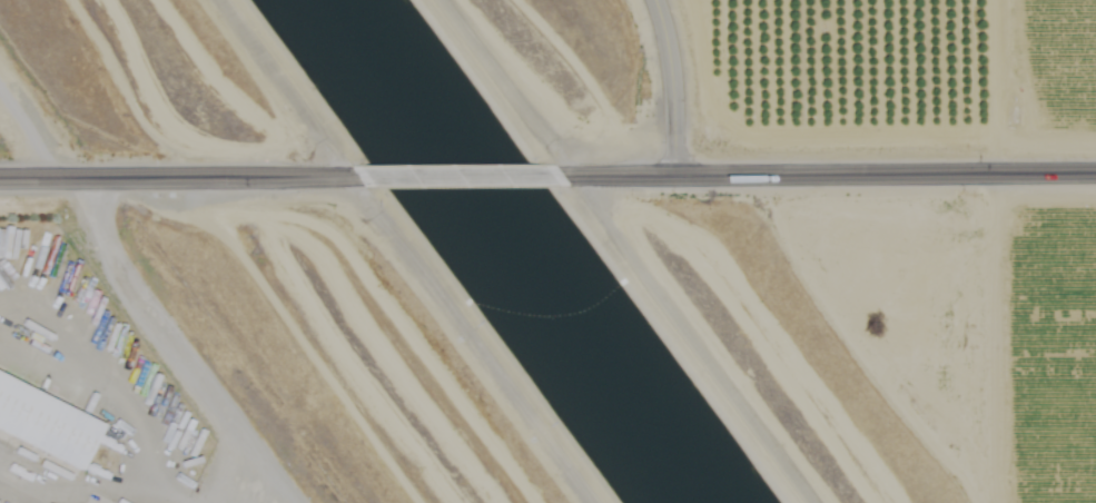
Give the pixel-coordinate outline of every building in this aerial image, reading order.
[(100,418),(0,375),(0,431),(80,465),(100,418)]
